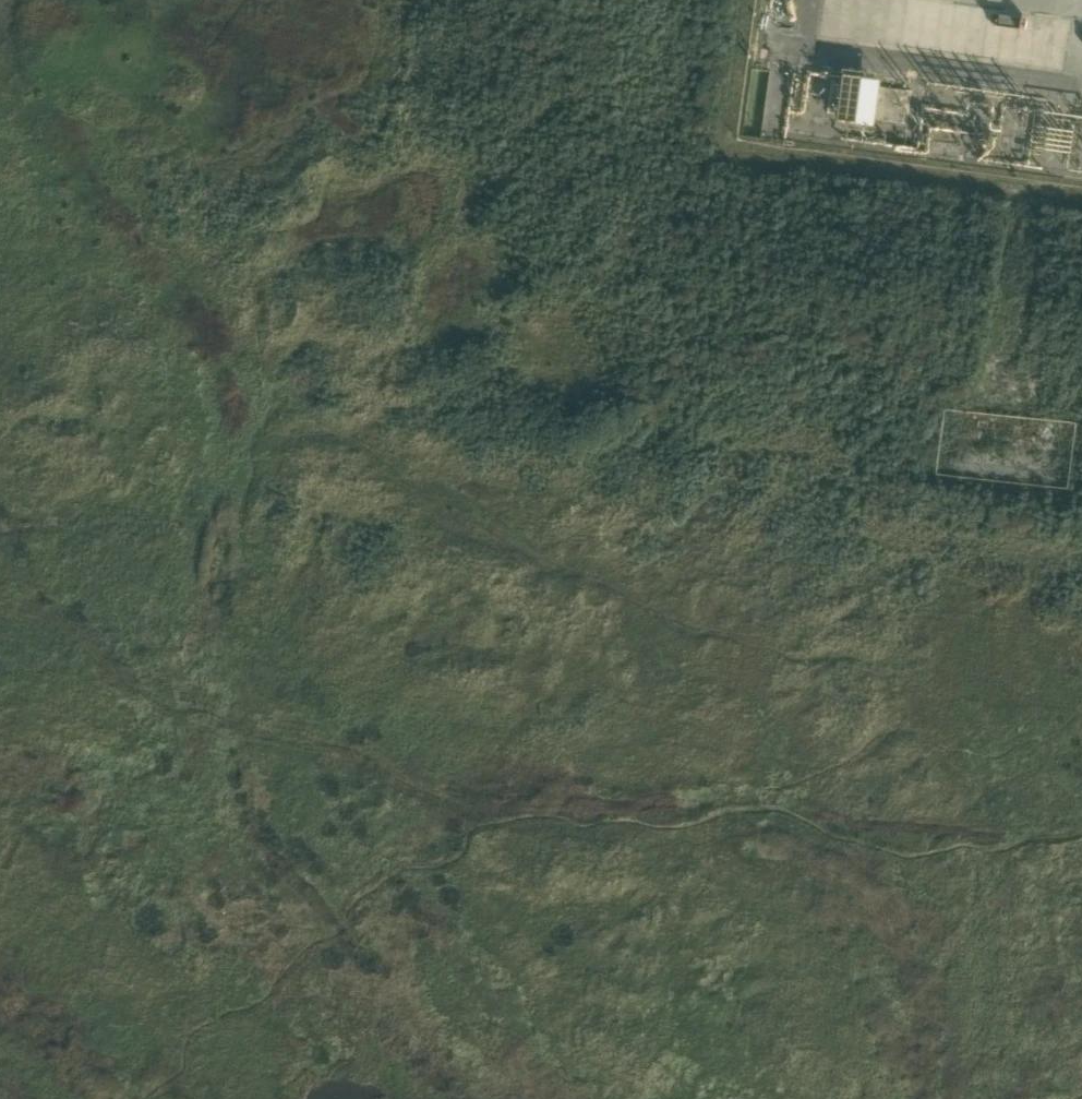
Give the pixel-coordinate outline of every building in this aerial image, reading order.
[(838,62),(836,109),(876,110),(878,64),(838,62)] [(794,80),(796,69),(776,65),(773,76),(794,80)]
